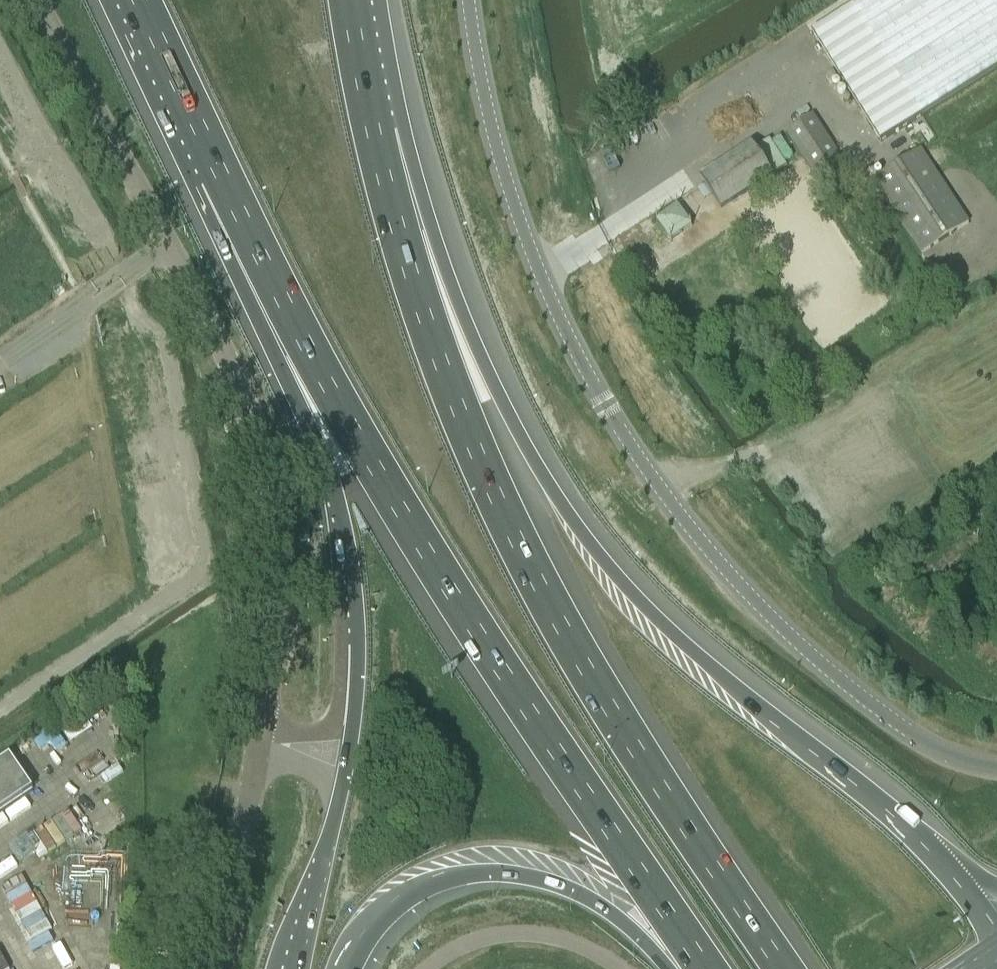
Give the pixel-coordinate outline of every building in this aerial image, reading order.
[(811,32),(880,142),(980,79),(996,69),(996,0),(862,0),(811,32)] [(637,159),(657,191),(732,143),(712,111),(637,159)] [(840,156),(812,114),(785,131),(813,173),(840,156)] [(769,138),(703,181),(721,208),(756,185),(787,166),(769,138)] [(920,149),(873,179),(922,253),(969,222),(920,149)] [(738,197),(746,211),(761,203),(752,189),(738,197)] [(654,215),(670,238),(693,222),(677,199),(654,215)] [(308,530),(298,530),(298,541),(309,541),(308,530)] [(32,789),(10,756),(0,762),(0,811),(32,789)]
